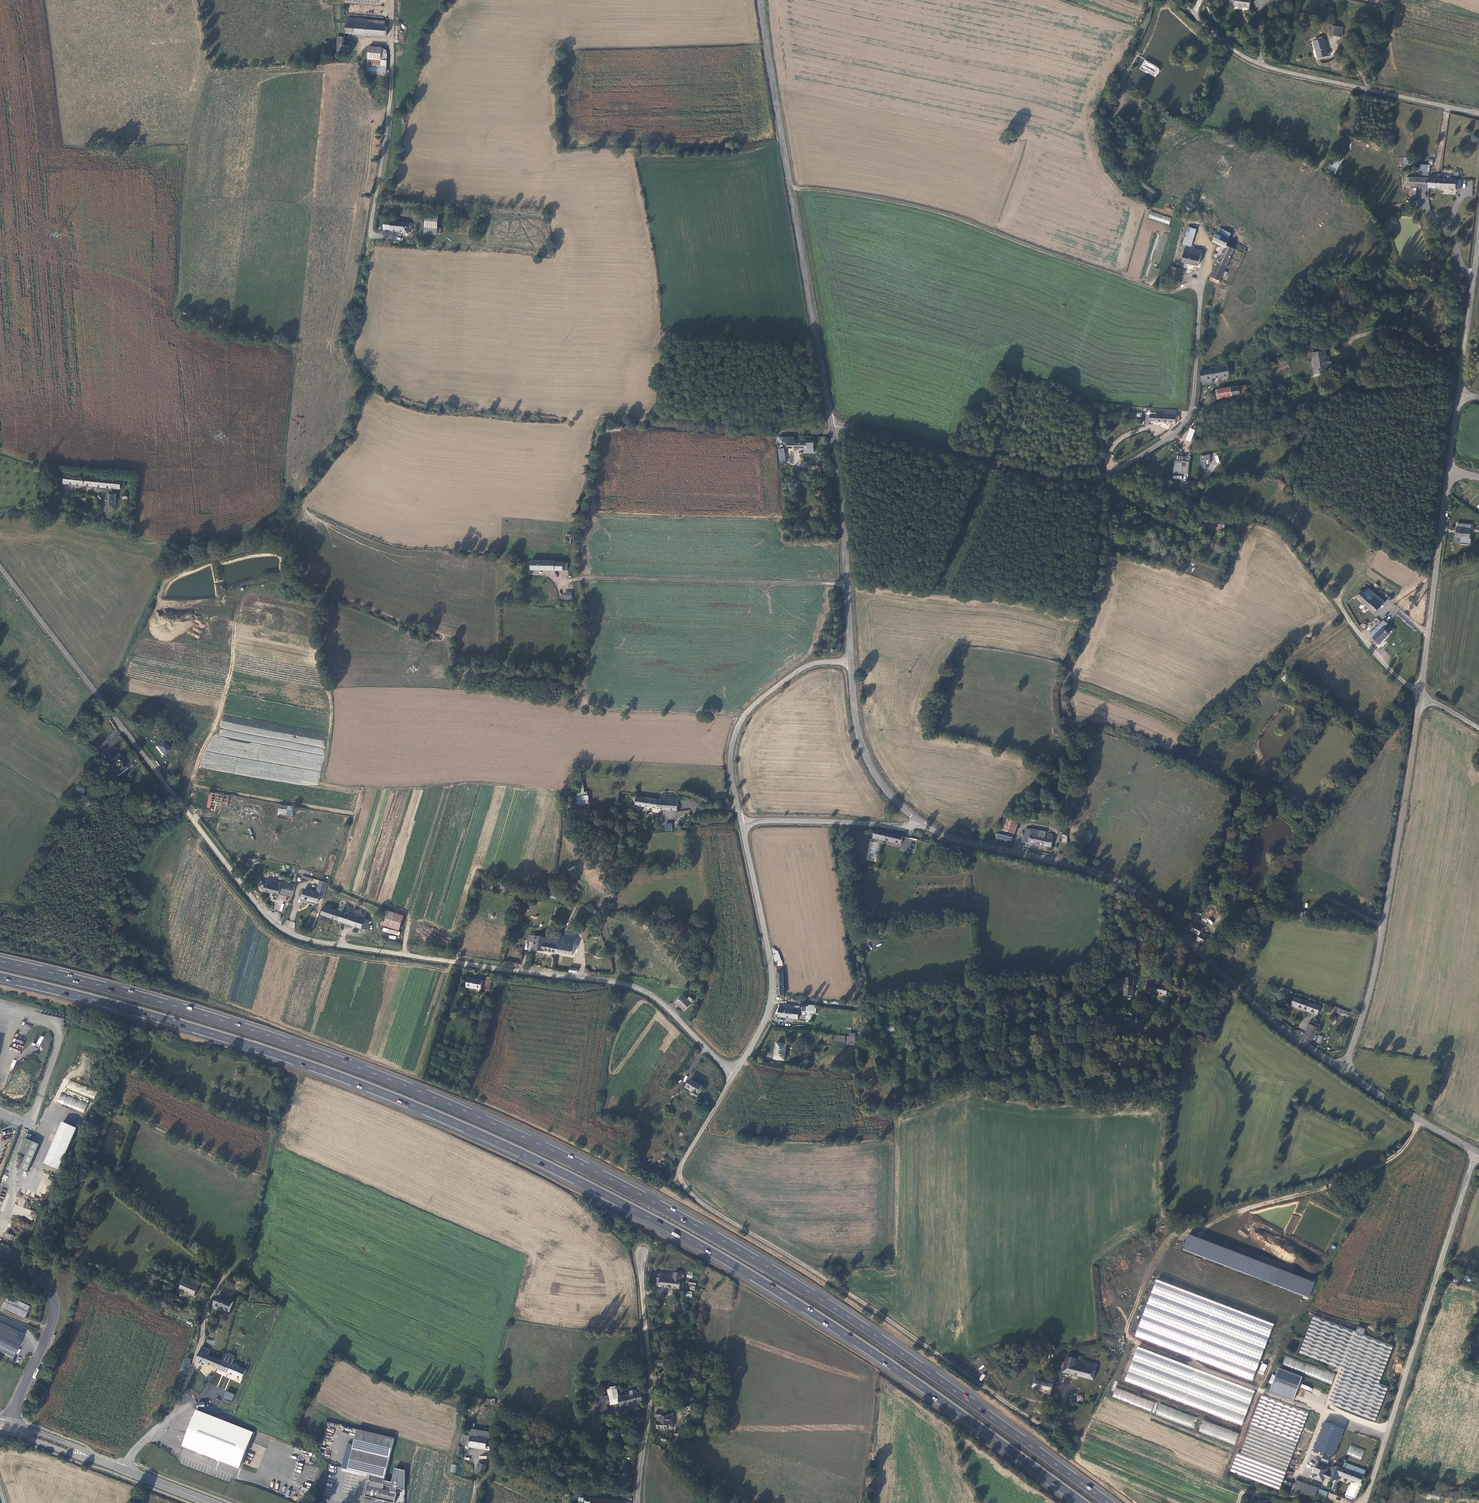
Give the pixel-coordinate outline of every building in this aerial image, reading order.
[(366,18),(366,17),(345,15),(344,22),(344,31),(384,34),(385,25),(383,25),(366,23),(366,18)] [(1336,37),(1338,27),(1329,26),(1329,32),(1328,35),(1336,37)] [(1310,41),(1315,58),(1328,55),(1327,52),(1324,52),(1321,38),(1310,41)] [(368,45),(366,57),(379,58),(379,48),(379,46),(368,45)] [(382,71),(383,58),(379,58),(366,57),(366,63),(366,70),(382,71)] [(1118,107),(1113,105),(1110,111),(1115,113),(1118,107)] [(1335,174),(1342,160),(1334,156),(1327,171),(1335,174)] [(1421,175),(1429,176),(1430,165),(1418,164),(1418,170),(1422,171),(1421,175)] [(1404,185),(1426,187),(1426,178),(1404,176),(1404,185)] [(1426,178),(1426,187),(1458,190),(1459,181),(1426,178)] [(1169,225),(1171,218),(1150,211),(1148,218),(1169,225)] [(420,233),(433,234),(435,216),(422,214),(420,233)] [(383,228),(388,229),(389,220),(381,220),(380,228),(383,228)] [(388,229),(407,231),(408,222),(389,220),(388,229)] [(1192,228),(1184,226),(1179,244),(1187,246),(1192,228)] [(1207,279),(1215,283),(1232,248),(1224,244),(1226,239),(1218,234),(1214,232),(1210,240),(1219,244),(1223,246),(1217,259),(1207,279)] [(1213,257),(1217,259),(1223,246),(1219,244),(1213,257)] [(1199,249),(1185,247),(1182,246),(1179,261),(1180,261),(1196,264),(1199,249)] [(1178,269),(1177,269),(1172,267),(1169,266),(1165,280),(1169,281),(1174,283),(1178,269)] [(1367,291),(1369,293),(1373,289),(1369,283),(1365,287),(1368,290),(1367,291)] [(1309,354),(1312,371),(1314,370),(1315,375),(1324,373),(1323,369),(1326,368),(1325,362),(1323,362),(1322,356),(1323,356),(1321,351),(1309,354)] [(1208,369),(1203,370),(1197,371),(1198,379),(1208,378),(1228,374),(1228,370),(1229,369),(1228,366),(1224,366),(1224,362),(1211,364),(1211,366),(1207,367),(1208,369)] [(1247,385),(1236,387),(1236,395),(1248,393),(1247,385)] [(1228,388),(1229,397),(1236,395),(1236,387),(1228,388)] [(1214,390),(1215,399),(1229,397),(1228,388),(1214,390)] [(1159,422),(1168,422),(1169,414),(1164,414),(1159,414),(1159,422)] [(1176,423),(1177,419),(1179,420),(1180,416),(1177,415),(1169,414),(1168,422),(1172,422),(1176,423)] [(1190,428),(1185,440),(1191,442),(1195,430),(1190,428)] [(792,442),(792,436),(776,437),(776,442),(785,442),(785,447),(802,447),(802,451),(812,451),(812,442),(792,442)] [(1209,455),(1200,456),(1201,469),(1208,468),(1207,464),(1210,463),(1209,455)] [(1191,457),(1178,456),(1177,456),(1177,460),(1182,461),(1181,473),(1189,474),(1191,457)] [(1177,460),(1175,460),(1174,472),(1181,473),(1182,461),(1177,460)] [(113,487),(121,488),(122,478),(62,473),(61,482),(106,486),(113,487)] [(103,503),(112,503),(113,492),(105,492),(104,492),(103,503)] [(1469,524),(1454,523),(1454,537),(1468,538),(1469,524)] [(564,568),(564,565),(564,562),(558,561),(550,560),(524,559),(523,564),(527,564),(527,568),(557,569),(564,568)] [(562,587),(544,586),(544,598),(562,598),(562,587)] [(1372,612),(1380,603),(1381,602),(1364,587),(1361,591),(1359,590),(1354,596),(1372,612)] [(563,600),(572,599),(571,592),(562,593),(563,600)] [(1381,627),(1386,621),(1382,618),(1368,633),(1377,643),(1387,633),(1381,627)] [(150,745),(157,754),(164,748),(157,739),(150,745)] [(106,760),(102,763),(110,773),(122,764),(114,756),(107,761),(106,760)] [(124,767),(122,764),(110,773),(112,776),(124,767)] [(587,791),(584,792),(582,781),(576,782),(578,796),(576,796),(577,806),(589,804),(587,791)] [(651,799),(642,797),(627,795),(626,804),(673,810),(675,797),(663,795),(662,800),(651,799)] [(292,816),(293,806),(279,805),(278,815),(292,816)] [(1032,818),(1032,817),(1034,810),(1025,807),(1023,816),(1032,818)] [(1000,818),(997,830),(1009,832),(1011,832),(1016,814),(1006,811),(1005,817),(1002,816),(1000,818)] [(664,823),(665,831),(672,831),(672,823),(664,823)] [(1020,840),(1048,845),(1050,837),(1049,831),(1036,829),(1023,826),(1020,840)] [(997,830),(995,829),(993,837),(1008,840),(1009,832),(997,830)] [(895,834),(889,833),(875,830),(874,838),(893,842),(894,835),(895,834)] [(903,837),(894,835),(893,842),(902,844),(903,837)] [(868,841),(866,860),(876,861),(878,842),(868,841)] [(325,884),(317,881),(313,892),(317,893),(321,895),(323,888),(325,884)] [(277,887),(288,890),(289,884),(288,889),(277,886),(275,886),(262,883),(258,882),(257,886),(261,887),(260,891),(268,892),(275,894),(277,887)] [(313,892),(301,889),(298,897),(314,902),(315,898),(319,899),(321,895),(317,893),(313,892)] [(1234,907),(1236,894),(1228,892),(1225,905),(1234,907)] [(1282,907),(1292,910),(1294,902),(1284,899),(1282,907)] [(365,920),(357,917),(338,911),(338,912),(324,907),(326,904),(321,902),(320,904),(321,904),(317,913),(318,914),(325,916),(362,929),(365,920)] [(364,918),(366,912),(355,909),(353,915),(364,918)] [(378,923),(396,929),(400,915),(382,909),(378,923)] [(323,923),(325,916),(318,914),(315,920),(323,923)] [(1203,924),(1194,920),(1189,930),(1198,934),(1195,939),(1202,942),(1206,934),(1199,931),(1203,924)] [(529,948),(535,949),(536,941),(536,936),(525,935),(523,941),(529,942),(529,948)] [(568,955),(571,938),(558,936),(556,936),(555,940),(555,942),(552,946),(551,952),(568,955)] [(535,949),(551,952),(552,946),(555,942),(555,940),(546,938),(545,942),(536,941),(535,949)] [(1123,985),(1123,994),(1130,995),(1131,973),(1123,972),(1123,981),(1121,981),(1120,985),(1123,985)] [(1166,986),(1168,980),(1168,979),(1149,975),(1148,981),(1166,986)] [(463,977),(462,986),(476,988),(477,979),(463,977)] [(1142,989),(1163,994),(1165,994),(1166,986),(1148,981),(1144,981),(1142,989)] [(677,996),(672,1003),(680,1010),(686,1003),(677,996)] [(1290,1004),(1316,1014),(1318,1007),(1293,996),(1290,1004)] [(792,1004),(782,1003),(777,1002),(776,1007),(776,1015),(796,1016),(797,1006),(792,1006),(792,1004)] [(1307,1024),(1302,1037),(1311,1041),(1315,1028),(1307,1024)] [(774,1041),(772,1058),(781,1059),(783,1043),(774,1041)] [(687,1091),(692,1094),(697,1085),(685,1078),(681,1086),(687,1090),(687,1091)] [(95,1098),(97,1091),(71,1081),(69,1087),(76,1089),(75,1091),(95,1098)] [(83,1113),(87,1104),(61,1092),(57,1102),(83,1113)] [(60,1168),(78,1128),(63,1121),(46,1161),(60,1168)] [(40,1143),(26,1137),(20,1151),(27,1154),(21,1168),(28,1171),(40,1143)] [(195,1297),(201,1284),(186,1277),(187,1274),(183,1272),(176,1288),(180,1290),(180,1291),(195,1297)] [(655,1278),(655,1286),(680,1288),(680,1284),(684,1284),(684,1278),(681,1278),(681,1274),(674,1273),(674,1275),(661,1274),(660,1278),(655,1278)] [(1254,1379),(1274,1321),(1154,1281),(1135,1338),(1254,1379)] [(11,1296),(6,1306),(28,1316),(33,1306),(11,1296)] [(215,1307),(230,1313),(234,1302),(220,1296),(215,1307)] [(0,1321),(0,1350),(12,1356),(20,1339),(15,1337),(18,1330),(0,1321)] [(198,1360),(219,1369),(223,1360),(210,1354),(212,1350),(204,1347),(198,1360)] [(232,1365),(235,1358),(226,1354),(223,1360),(219,1369),(243,1380),(248,1370),(239,1367),(239,1368),(232,1365)] [(1286,1355),(1282,1364),(1331,1383),(1335,1374),(1286,1355)] [(186,1374),(192,1357),(188,1356),(186,1362),(185,1362),(181,1372),(186,1374)] [(1061,1373),(1090,1381),(1095,1366),(1085,1364),(1065,1359),(1064,1360),(1063,1363),(1062,1370),(1061,1373)] [(1262,1363),(1258,1373),(1263,1375),(1267,1365),(1262,1363)] [(1277,1370),(1269,1394),(1292,1402),(1301,1379),(1277,1370)] [(1052,1379),(1033,1374),(1033,1377),(1033,1381),(1050,1386),(1052,1379)] [(1049,1390),(1050,1386),(1033,1381),(1030,1392),(1037,1394),(1047,1396),(1049,1390)] [(1112,1397),(1151,1411),(1155,1402),(1115,1388),(1112,1397)] [(621,1408),(645,1403),(646,1393),(641,1393),(641,1389),(631,1390),(632,1395),(619,1398),(620,1401),(618,1402),(618,1404),(620,1403),(621,1408)] [(225,1391),(223,1399),(232,1401),(234,1393),(225,1391)] [(1230,1472),(1281,1489),(1307,1410),(1260,1395),(1241,1453),(1237,1452),(1230,1472)] [(1192,1428),(1196,1417),(1159,1404),(1155,1415),(1192,1428)] [(664,1407),(655,1407),(655,1412),(656,1412),(656,1417),(658,1417),(658,1428),(668,1428),(668,1427),(674,1427),(673,1416),(664,1416),(664,1412),(664,1407)] [(240,1467),(255,1431),(199,1408),(184,1444),(240,1467)] [(1203,1420),(1199,1432),(1235,1444),(1239,1433),(1203,1420)] [(1334,1457),(1344,1428),(1323,1421),(1313,1450),(1334,1457)] [(384,1490),(396,1439),(358,1430),(354,1445),(348,1470),(371,1475),(366,1496),(393,1502),(395,1502),(397,1493),(384,1490)] [(469,1430),(468,1436),(469,1437),(470,1433),(474,1433),(473,1437),(488,1440),(489,1434),(469,1430)] [(487,1449),(489,1441),(488,1440),(473,1437),(469,1437),(468,1436),(462,1435),(461,1444),(487,1449)] [(342,1468),(348,1470),(354,1445),(348,1444),(342,1468)] [(1350,1444),(1346,1454),(1361,1460),(1365,1451),(1350,1444)] [(483,1472),(485,1473),(489,1462),(486,1461),(484,1465),(482,1464),(480,1470),(480,1474),(481,1475),(483,1472)] [(1357,1468),(1345,1464),(1343,1468),(1343,1469),(1355,1474),(1357,1468)] [(1317,1465),(1312,1479),(1322,1483),(1324,1479),(1326,1474),(1328,1469),(1317,1465)] [(1365,1472),(1357,1468),(1355,1474),(1343,1469),(1337,1467),(1331,1468),(1328,1475),(1326,1474),(1324,1479),(1331,1481),(1338,1481),(1340,1476),(1360,1484),(1363,1477),(1365,1472)] [(1316,1490),(1295,1482),(1294,1486),(1291,1494),(1303,1496),(1314,1498),(1316,1490)] [(1294,1486),(1284,1483),(1282,1490),(1291,1494),(1294,1486)] [(1326,1498),(1328,1492),(1319,1489),(1317,1495),(1326,1498)]
